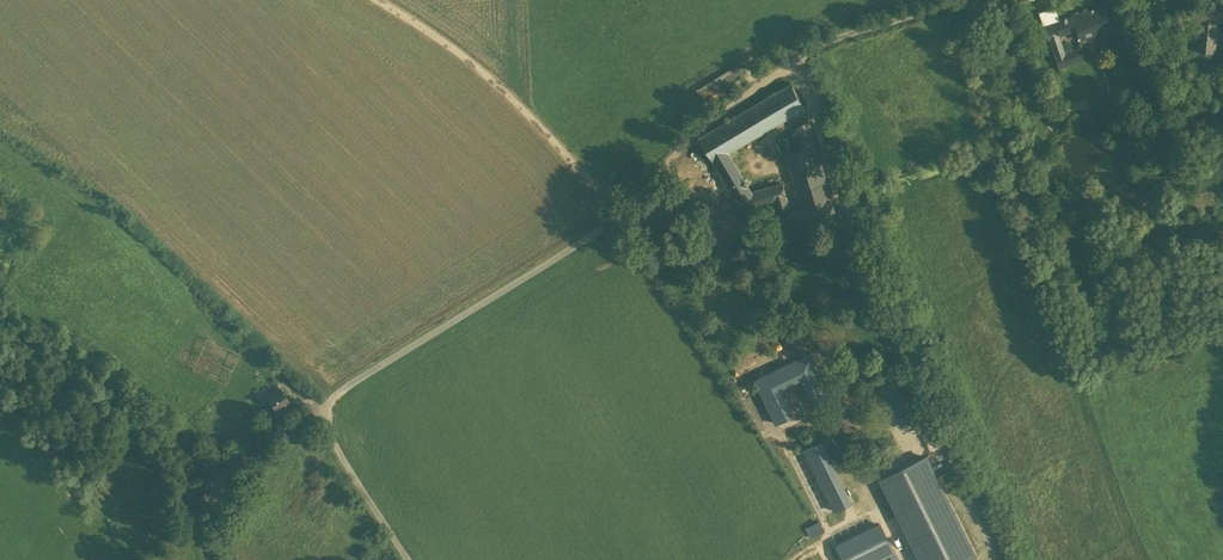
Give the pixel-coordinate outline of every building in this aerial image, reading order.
[(1103,10),(1073,20),(1075,27),(1080,41),(1096,36),(1104,57),(1115,54),(1108,33),(1110,32),(1103,10)] [(1216,55),(1216,52),(1218,24),(1222,24),(1222,13),(1191,11),(1190,29),(1198,29),(1196,54),(1216,55)] [(1075,27),(1073,20),(1072,17),(1044,27),(1054,57),(1062,55),(1055,34),(1075,27)] [(1062,55),(1054,57),(1059,71),(1084,63),(1079,49),(1062,55)] [(1216,55),(1196,54),(1196,62),(1216,63),(1216,55)] [(736,67),(697,91),(708,107),(746,83),(736,67)] [(699,137),(714,161),(729,152),(806,107),(791,83),(699,137)] [(796,190),(827,181),(809,120),(798,126),(805,149),(786,154),(796,190)] [(735,196),(752,192),(729,152),(714,161),(735,196)] [(796,190),(801,208),(832,199),(827,181),(796,190)] [(735,196),(742,209),(775,200),(787,197),(783,183),(752,192),(735,196)] [(789,212),(793,226),(836,213),(832,199),(801,208),(789,212)] [(793,415),(781,392),(783,387),(799,379),(804,381),(816,404),(832,396),(810,353),(755,380),(777,423),(793,415)] [(884,389),(881,390),(897,424),(900,422),(911,417),(894,384),(884,389)] [(280,387),(267,396),(271,402),(279,413),(286,408),(284,405),(290,401),(280,387)] [(271,402),(267,396),(261,400),(265,406),(271,402)] [(829,457),(821,442),(805,449),(835,511),(851,503),(829,457)] [(881,479),(921,559),(965,559),(976,555),(926,456),(881,479)] [(820,522),(807,528),(812,537),(824,531),(820,522)] [(890,553),(894,551),(881,524),(838,545),(845,559),(875,559),(890,553)]
